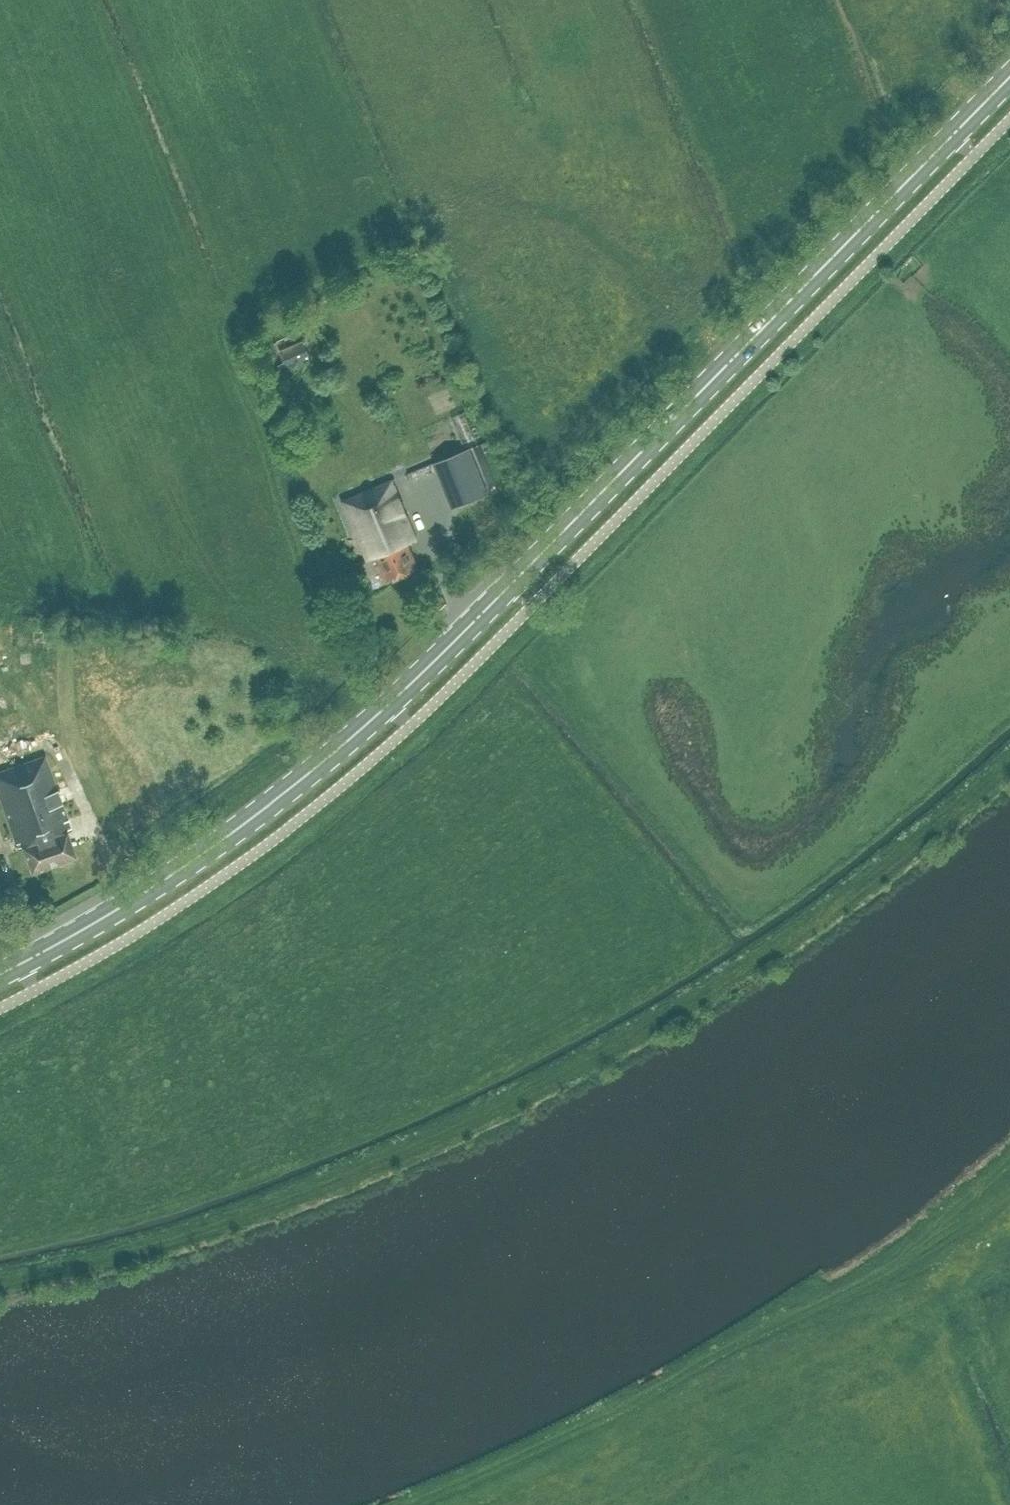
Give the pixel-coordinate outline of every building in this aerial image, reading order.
[(303,339),(279,349),(287,368),(311,358),(303,339)] [(488,492),(470,447),(439,459),(457,505),(488,492)] [(417,568),(407,543),(416,539),(391,480),(342,500),(367,559),(377,555),(387,580),(417,568)] [(66,831),(70,830),(44,755),(0,771),(0,801),(17,848),(21,847),(30,872),(75,857),(66,831)]
